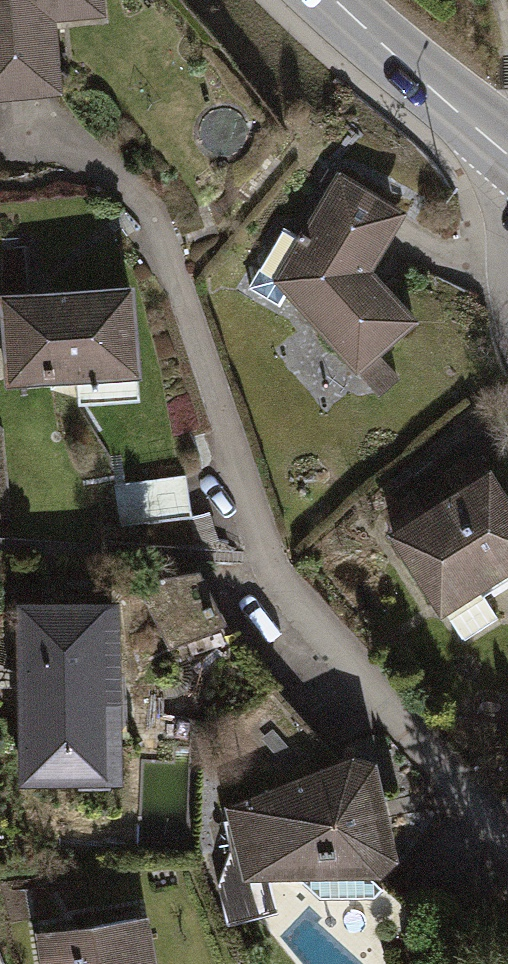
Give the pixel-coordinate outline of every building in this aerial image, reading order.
[(52,85),(46,11),(103,7),(102,0),(0,0),(0,90),(52,85)] [(370,265),(405,207),(337,168),(269,277),(378,396),(398,375),(377,354),(415,317),(370,265)] [(0,291),(0,324),(6,386),(139,371),(130,280),(0,291)] [(483,443),(368,515),(432,617),(507,569),(507,482),(483,443)] [(123,522),(195,513),(190,466),(118,475),(123,522)] [(224,618),(196,567),(155,577),(157,581),(138,587),(142,600),(169,647),(224,618)] [(13,596),(15,780),(120,778),(114,595),(13,596)] [(221,804),(230,893),(388,884),(388,731),(221,804)] [(142,910),(35,929),(40,963),(151,963),(142,910)]
